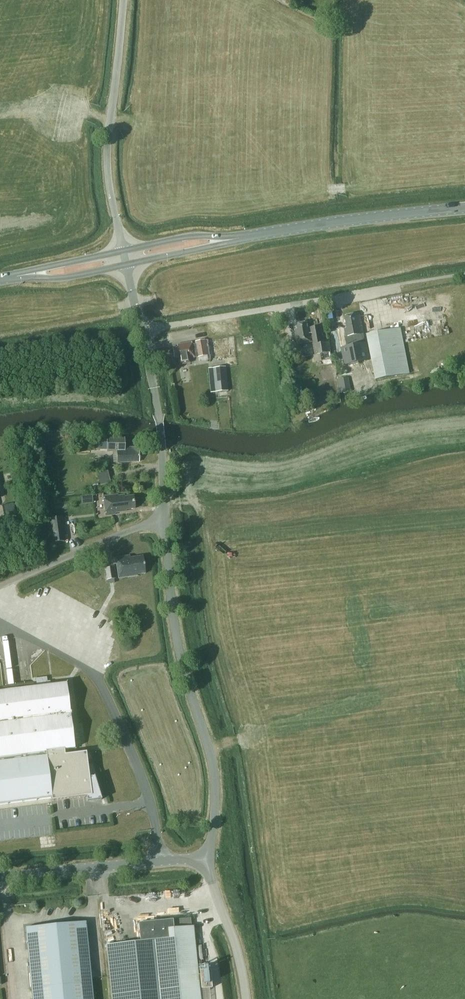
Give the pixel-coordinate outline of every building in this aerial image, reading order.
[(344,329),(338,330),(345,365),(370,360),(363,325),(362,325),(361,325),(359,313),(344,316),(347,328),(344,329)] [(313,342),(315,355),(320,354),(321,361),(331,359),(328,342),(322,343),(320,325),(307,327),(306,322),(298,324),(298,329),(295,329),(297,344),(303,343),(303,347),(307,346),(307,343),(313,342)] [(430,325),(408,328),(410,342),(432,339),(430,325)] [(410,372),(406,352),(401,328),(367,335),(376,379),(410,372)] [(209,359),(230,358),(228,337),(208,338),(209,359)] [(205,340),(199,341),(195,343),(196,346),(192,346),(191,343),(177,345),(178,348),(173,348),(175,358),(179,357),(180,364),(190,362),(189,359),(207,356),(205,340)] [(228,391),(226,367),(213,368),(215,392),(228,391)] [(107,451),(117,451),(117,463),(139,462),(139,447),(124,448),(124,438),(107,438),(107,451)] [(36,446),(38,458),(46,456),(44,445),(36,446)] [(101,484),(111,481),(108,470),(98,473),(101,484)] [(118,495),(103,496),(106,516),(115,514),(115,513),(120,512),(119,511),(134,509),(133,496),(124,497),(124,496),(118,496),(118,495)] [(3,505),(8,523),(18,520),(13,503),(3,505)] [(49,519),(52,543),(66,541),(62,517),(49,519)] [(130,558),(130,556),(115,558),(118,578),(137,575),(137,574),(145,573),(143,556),(130,558)] [(115,578),(114,567),(105,568),(107,579),(115,578)] [(50,681),(47,682),(46,677),(32,679),(34,687),(50,685),(50,681)] [(64,750),(74,748),(65,684),(0,692),(0,805),(51,798),(51,801),(86,796),(87,801),(100,799),(101,800),(94,776),(93,776),(93,777),(89,778),(86,752),(64,755),(64,750)] [(106,945),(112,998),(200,998),(193,926),(191,926),(190,918),(173,920),(138,923),(140,941),(106,945)] [(32,998),(93,998),(85,922),(26,928),(32,998)]
